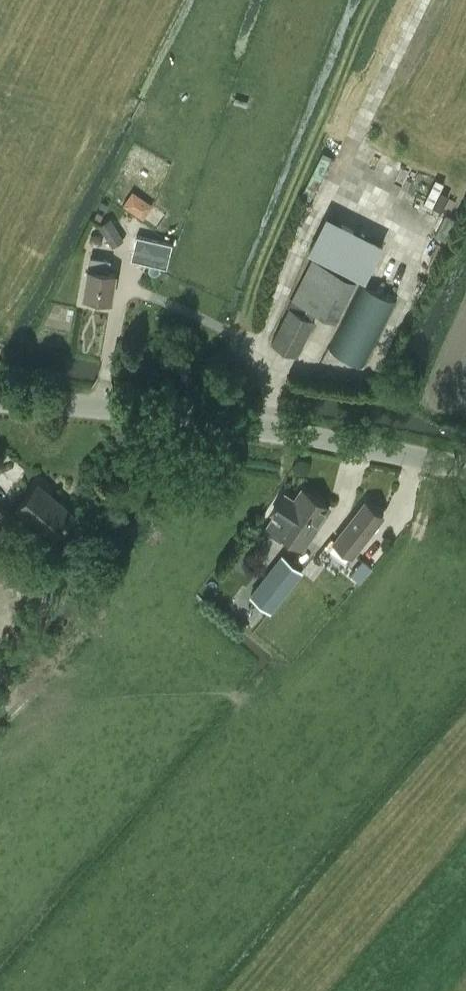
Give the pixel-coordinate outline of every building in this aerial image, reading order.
[(133,191),(123,205),(143,219),(153,205),(133,191)] [(446,214),(435,235),(446,240),(456,219),(446,214)] [(327,216),(310,250),(365,279),(383,245),(327,216)] [(113,246),(123,239),(110,218),(99,225),(113,246)] [(95,232),(91,234),(89,239),(92,244),(97,245),(101,242),(103,237),(100,233),(95,232)] [(137,236),(131,259),(167,267),(172,244),(137,236)] [(89,268),(88,268),(84,296),(111,301),(116,273),(108,272),(110,260),(91,256),(89,268)] [(356,280),(313,259),(293,299),(336,320),(356,280)] [(362,283),(329,348),(364,366),(397,301),(362,283)] [(297,355),(315,319),(290,306),(272,342),(297,355)] [(17,508),(11,516),(10,517),(19,525),(27,516),(51,537),(74,512),(39,482),(16,507),(17,508)] [(284,517),(275,512),(264,529),(273,534),(276,529),(302,547),(329,506),(303,489),(284,517)] [(334,541),(352,555),(383,515),(365,501),(334,541)] [(11,516),(0,506),(0,546),(19,525),(10,517),(11,516)] [(281,554),(251,592),(272,609),(302,571),(281,554)] [(366,575),(373,567),(363,559),(351,574),(361,582),(366,575)]
